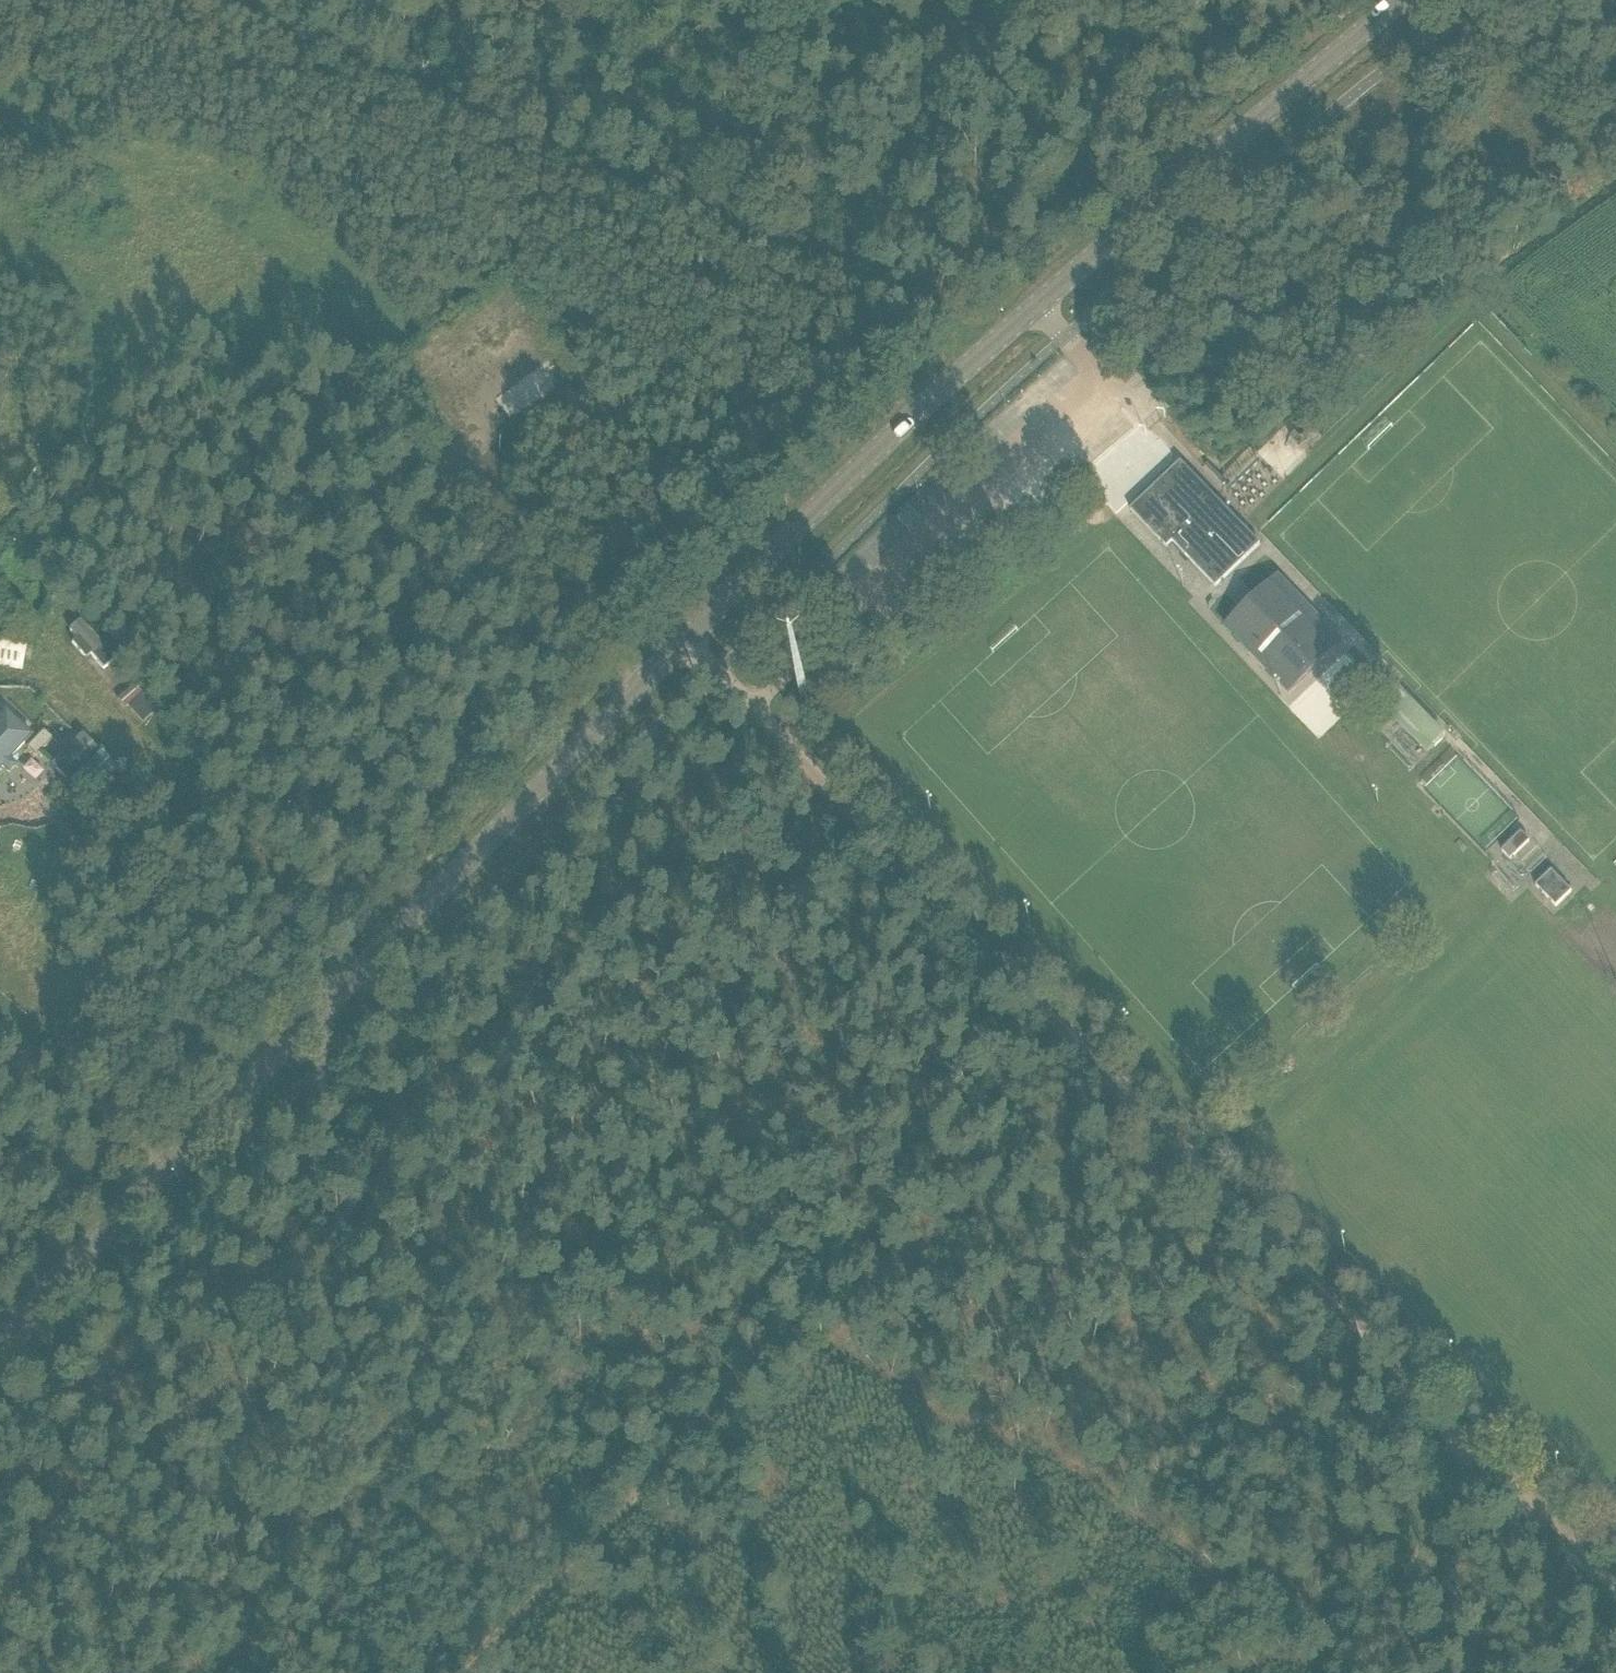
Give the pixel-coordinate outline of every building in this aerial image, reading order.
[(539,403),(548,417),(592,386),(582,372),(539,403)] [(1131,509),(1166,546),(1172,541),(1184,554),(1216,587),(1260,543),(1244,527),(1196,477),(1181,461),(1131,509)] [(1290,692),(1338,646),(1273,580),(1225,626),(1290,692)] [(22,669),(29,637),(0,631),(0,665),(22,669)] [(0,714),(0,770),(1,768),(8,775),(17,765),(10,759),(33,735),(5,709),(0,714)] [(27,747),(37,756),(53,738),(43,730),(27,747)] [(85,798),(116,767),(100,751),(69,782),(85,798)] [(1551,871),(1535,886),(1555,906),(1571,891),(1551,871)]
